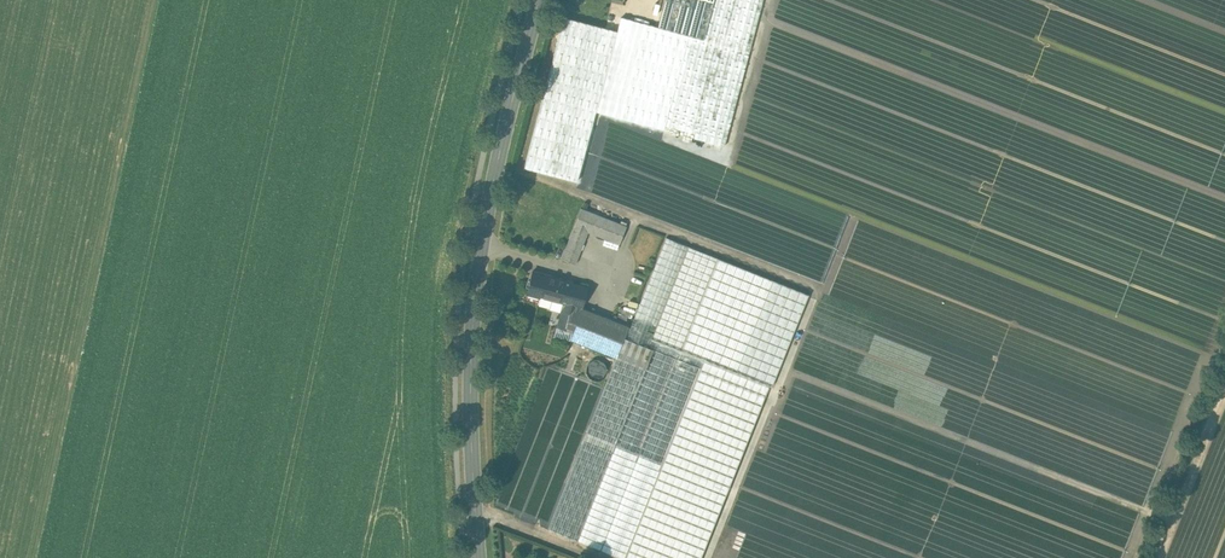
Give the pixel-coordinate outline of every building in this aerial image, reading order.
[(597,106),(665,124),(689,34),(703,38),(714,0),(664,0),(658,25),(622,16),(597,106)] [(665,124),(695,132),(699,117),(719,43),(749,51),(763,0),(714,0),(703,38),(689,34),(665,124)] [(525,165),(545,170),(585,22),(565,17),(525,165)] [(548,171),(568,176),(607,28),(587,23),(548,171)] [(699,117),(729,125),(749,51),(719,43),(699,117)] [(699,117),(695,132),(725,140),(729,125),(699,117)] [(627,226),(581,208),(573,226),(574,227),(561,260),(575,265),(588,232),(619,245),(627,226)] [(630,326),(629,329),(651,337),(688,246),(666,237),(630,326)] [(774,280),(688,246),(651,337),(737,371),(774,280)] [(585,288),(545,276),(546,274),(533,271),(526,295),(562,305),(562,303),(578,307),(578,308),(579,308),(585,288)] [(774,280),(737,371),(767,383),(804,292),(774,280)] [(578,307),(562,303),(562,305),(555,327),(571,332),(578,308),(578,307)] [(579,308),(578,308),(571,332),(568,340),(616,357),(623,337),(626,337),(629,329),(630,326),(579,308)] [(764,392),(767,383),(737,371),(651,337),(629,329),(626,337),(650,347),(653,348),(700,367),(764,392)] [(616,357),(548,529),(577,541),(653,348),(650,347),(644,361),(620,351),(626,337),(623,337),(616,357)] [(626,337),(620,351),(644,361),(650,347),(626,337)] [(577,541),(621,557),(624,557),(700,367),(653,348),(577,541)] [(764,392),(700,367),(624,557),(698,557),(764,392)]
